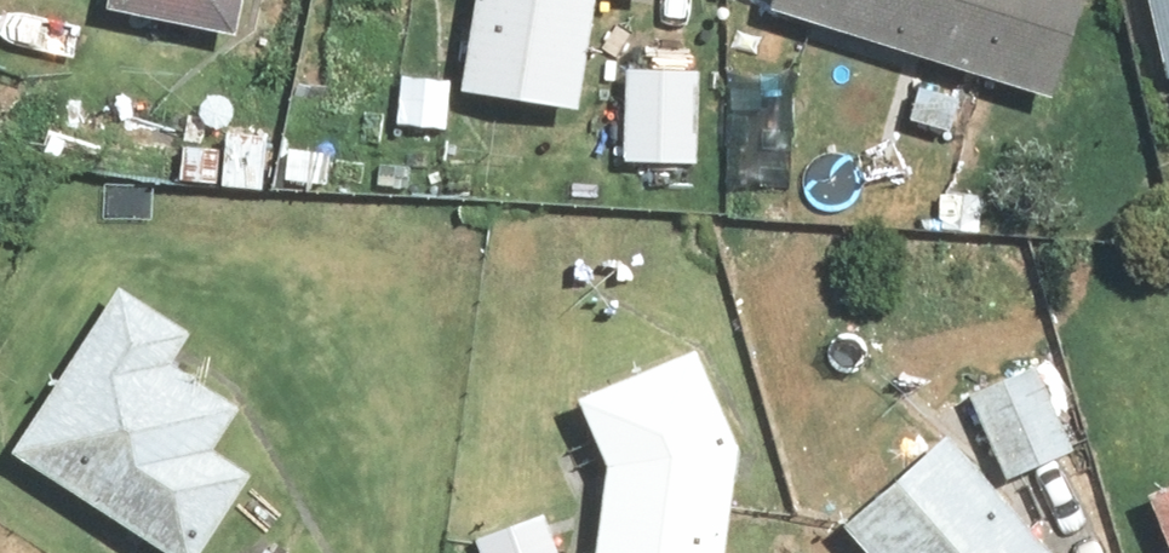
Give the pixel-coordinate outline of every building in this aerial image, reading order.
[(257,0),(119,0),(117,14),(251,36),(257,0)] [(602,0),(487,0),(481,107),(596,113),(602,0)] [(936,66),(915,127),(960,143),(981,82),(1063,109),(1100,0),(776,0),(772,10),(936,66)] [(1168,58),(1168,0),(1157,0),(1168,58)] [(708,74),(633,69),(626,167),(701,173),(708,74)] [(264,196),(266,168),(271,110),(229,107),(225,165),(237,165),(235,194),(264,196)] [(90,361),(29,451),(182,552),(212,552),(263,477),(225,452),(253,410),(187,366),(201,345),(132,298),(90,361)] [(1039,350),(973,380),(1019,482),(1085,453),(1039,350)] [(615,463),(607,552),(730,552),(737,473),(744,439),(711,354),(589,404),(615,463)] [(852,524),(878,552),(1074,552),(960,426),(852,524)] [(1161,498),(1168,518),(1168,495),(1161,498)] [(471,536),(478,552),(565,552),(548,507),(471,536)]
